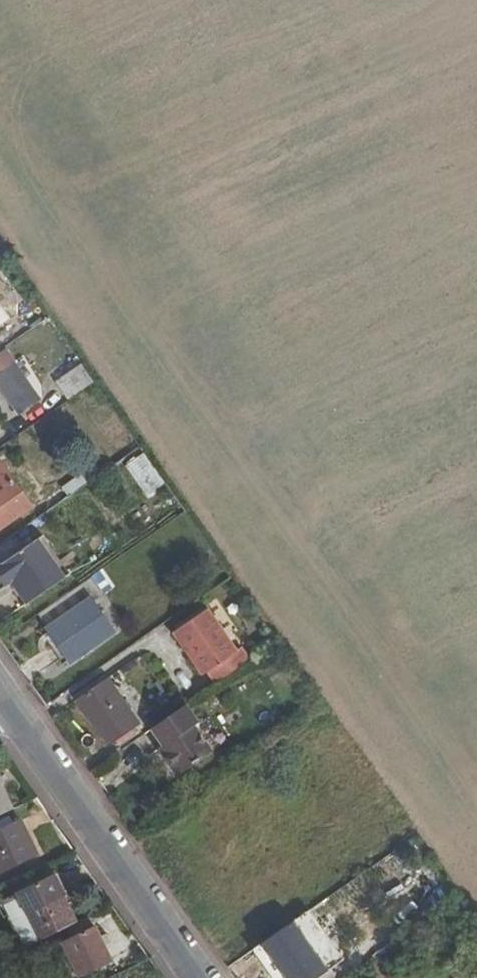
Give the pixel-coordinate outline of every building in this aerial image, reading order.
[(2,349),(0,351),(0,392),(16,415),(38,400),(2,349)] [(80,391),(65,374),(55,381),(68,400),(80,391)] [(151,493),(135,460),(124,467),(145,497),(151,493)] [(29,507),(0,469),(0,527),(29,507)] [(0,563),(0,582),(2,585),(11,580),(26,602),(61,578),(34,539),(0,563)] [(107,592),(95,575),(35,616),(66,661),(117,627),(97,598),(107,592)] [(217,665),(203,612),(176,631),(186,645),(181,649),(200,677),(205,673),(214,686),(221,681),(217,665)] [(186,645),(176,631),(171,634),(181,649),(186,645)] [(105,681),(76,701),(115,755),(143,736),(105,681)] [(198,722),(186,705),(176,713),(150,731),(161,746),(157,749),(175,776),(211,751),(193,725),(198,722)] [(9,813),(0,793),(0,817),(9,813)] [(37,856),(20,821),(0,830),(0,874),(37,856)] [(19,896),(42,942),(76,925),(53,879),(19,896)] [(307,977),(319,977),(330,970),(295,920),(291,924),(307,977)] [(291,924),(261,945),(283,977),(307,977),(291,924)] [(111,963),(95,929),(61,946),(77,977),(81,977),(111,963)]
